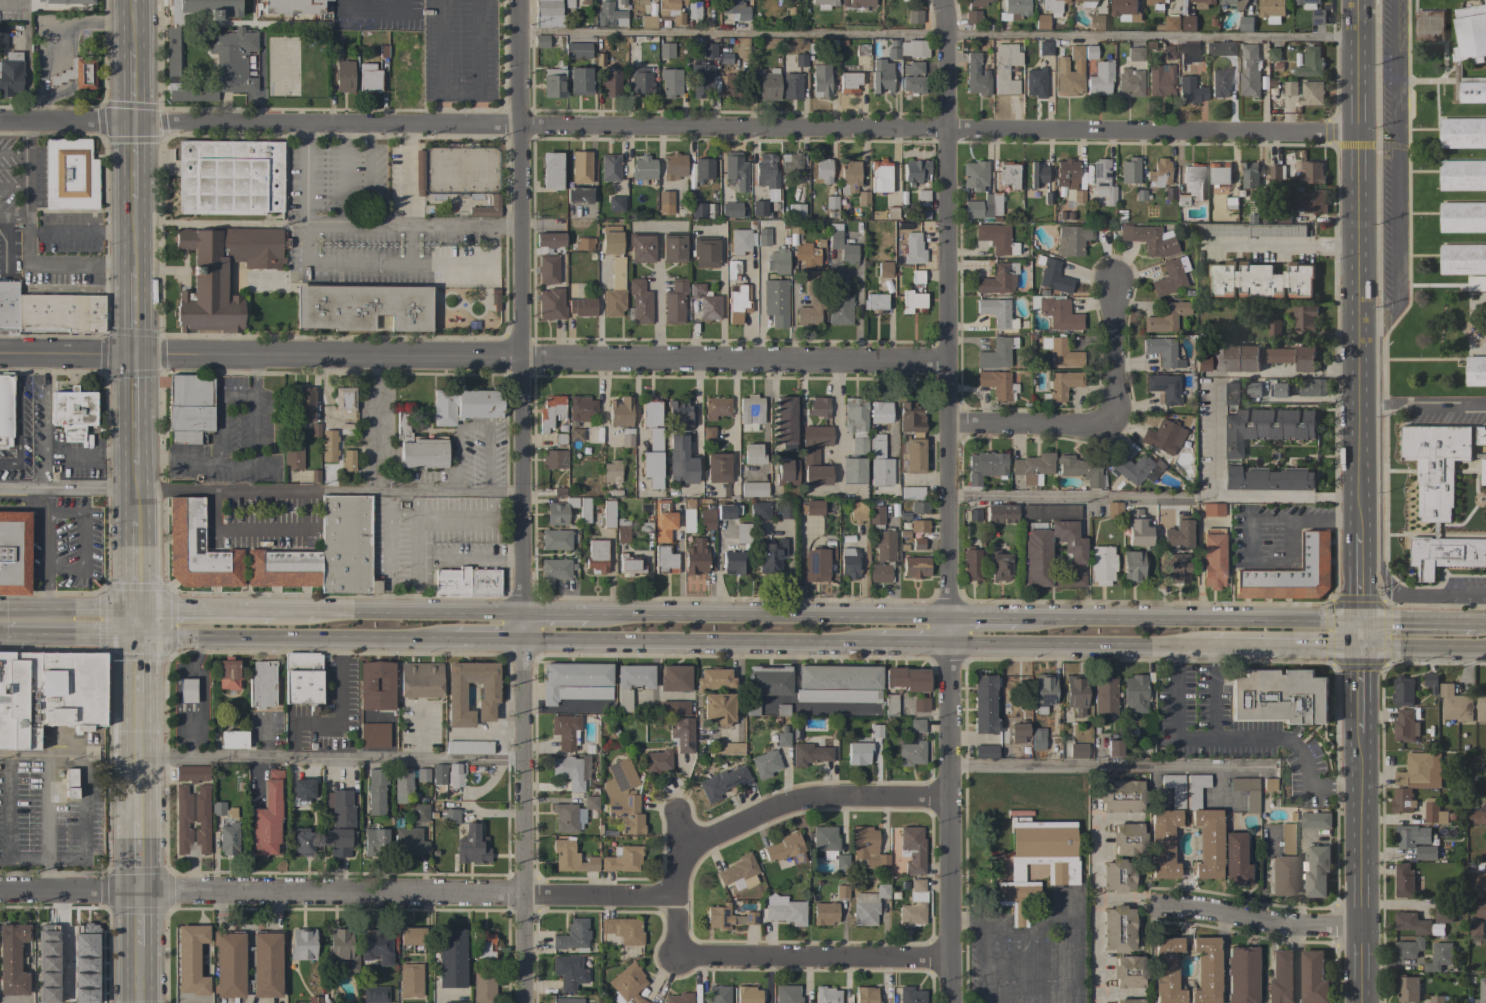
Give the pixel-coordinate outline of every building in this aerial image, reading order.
[(171,27),(171,0),(240,0),(239,17),(218,17),(218,20),(207,20),(207,15),(183,14),(183,26),(178,26),(178,88),(216,89),(216,85),(215,85),(215,54),(208,54),(208,32),(234,32),(234,26),(243,26),(243,32),(257,32),(256,51),(246,51),(246,78),(257,78),(257,92),(217,92),(217,101),(168,100),(168,90),(166,90),(166,37),(165,37),(165,27),(171,27)] [(263,13),(263,0),(322,0),(322,14),(290,14),(290,17),(280,17),(281,14),(263,13)] [(536,27),(535,0),(561,0),(561,13),(562,13),(563,27),(536,27)] [(658,15),(658,0),(686,0),(686,5),(678,5),(678,12),(684,12),(684,25),(672,24),(673,16),(658,15)] [(726,3),(726,0),(740,0),(740,2),(743,2),(743,6),(749,6),(749,20),(730,20),(730,13),(720,13),(720,3),(726,3)] [(811,4),(811,0),(837,0),(837,2),(838,2),(838,6),(828,6),(828,10),(817,10),(817,4),(811,4)] [(1003,12),(1004,0),(1029,0),(1029,15),(1021,15),(1020,20),(1010,20),(1010,21),(998,21),(998,12),(1003,12)] [(1067,0),(1068,0),(1068,3),(1061,3),(1061,13),(1060,13),(1059,17),(1050,17),(1050,13),(1049,13),(1049,10),(1040,10),(1040,0),(1067,0)] [(1072,3),(1072,0),(1099,0),(1099,2),(1098,2),(1095,8),(1082,7),(1082,3),(1072,3)] [(1112,12),(1112,0),(1137,0),(1137,13),(1141,13),(1141,22),(1120,21),(1120,16),(1110,15),(1110,12),(1112,12)] [(1146,5),(1146,0),(1169,0),(1169,3),(1165,3),(1165,4),(1164,4),(1164,10),(1155,10),(1155,5),(1146,5)] [(1190,2),(1190,0),(1215,0),(1216,0),(1216,4),(1208,4),(1208,9),(1195,9),(1196,2),(1190,2)] [(1221,2),(1221,0),(1248,0),(1248,1),(1243,10),(1221,10),(1221,5),(1220,5),(1220,2),(1221,2)] [(1260,13),(1260,0),(1285,0),(1285,16),(1280,16),(1280,24),(1269,24),(1269,22),(1268,22),(1268,17),(1265,17),(1265,19),(1263,19),(1263,17),(1258,17),(1259,13),(1260,13)] [(1295,1),(1295,0),(1320,0),(1320,3),(1316,3),(1316,9),(1303,9),(1303,5),(1301,5),(1301,7),(1298,7),(1298,5),(1294,5),(1294,1),(1295,1)] [(1485,4),(1484,0),(1485,0),(1485,56),(1484,56),(1485,62),(1474,64),(1473,58),(1461,61),(1461,77),(1485,77),(1485,103),(1459,103),(1459,100),(1455,100),(1455,62),(1453,62),(1451,54),(1453,54),(1452,48),(1459,46),(1454,19),(1456,19),(1454,10),(1485,4)] [(597,10),(599,10),(599,1),(612,1),(612,10),(627,11),(627,26),(616,26),(616,20),(614,20),(614,26),(607,26),(607,20),(606,26),(597,26),(597,10)] [(688,1),(700,1),(700,23),(694,23),(694,19),(688,19),(688,1)] [(1312,9),(1326,9),(1325,25),(1312,25),(1312,9)] [(907,23),(907,10),(922,10),(922,23),(907,23)] [(980,24),(965,23),(965,10),(980,10),(980,24)] [(1444,40),(1414,40),(1414,11),(1444,11),(1444,40)] [(1035,29),(1035,14),(1049,15),(1048,30),(1035,29)] [(1105,30),(1092,30),(1092,15),(1105,15),(1105,30)] [(641,29),(641,16),(656,16),(656,29),(641,29)] [(1166,30),(1166,31),(1157,31),(1158,24),(1165,24),(1165,16),(1180,16),(1180,31),(1166,30)] [(1182,31),(1183,16),(1196,16),(1196,31),(1182,31)] [(1240,16),(1253,17),(1253,32),(1240,32),(1240,16)] [(534,48),(534,35),(549,35),(549,48),(534,48)] [(900,42),(907,42),(907,40),(928,40),(928,57),(909,57),(909,55),(900,55),(900,42)] [(1039,55),(1038,41),(1052,41),(1052,55),(1039,55)] [(1208,56),(1208,51),(1206,51),(1206,45),(1208,45),(1208,43),(1220,43),(1220,42),(1235,42),(1235,43),(1237,43),(1237,56),(1208,56)] [(565,58),(565,43),(591,43),(591,59),(565,58)] [(674,58),(659,58),(659,43),(674,43),(674,58)] [(1199,43),(1199,62),(1189,62),(1189,71),(1181,71),(1181,65),(1180,65),(1180,58),(1176,58),(1176,46),(1180,45),(1180,43),(1199,43)] [(326,45),(339,44),(340,59),(326,59),(326,45)] [(716,58),(702,58),(702,44),(716,44),(716,58)] [(856,56),(856,44),(868,44),(868,56),(856,56)] [(995,44),(1016,44),(1016,46),(1019,45),(1019,50),(1016,50),(1016,52),(1021,52),(1021,65),(1007,65),(1008,80),(1018,80),(1018,95),(994,95),(994,65),(995,65),(995,63),(995,44)] [(1260,97),(1253,97),(1253,95),(1240,95),(1240,72),(1243,72),(1243,60),(1242,60),(1242,44),(1258,44),(1258,60),(1257,60),(1258,72),(1260,72),(1260,97)] [(379,45),(388,45),(387,57),(387,60),(380,60),(380,57),(379,57),(379,45)] [(1057,56),(1067,56),(1067,71),(1077,71),(1076,60),(1069,60),(1069,45),(1083,45),(1083,60),(1082,60),(1083,87),(1083,93),(1075,93),(1075,95),(1063,96),(1063,92),(1057,92),(1057,56)] [(1085,46),(1096,45),(1096,59),(1085,59),(1085,46)] [(1175,59),(1164,59),(1164,45),(1175,46),(1175,59)] [(1294,76),(1294,67),(1304,67),(1304,53),(1307,53),(1307,46),(1320,46),(1320,58),(1324,58),(1324,69),(1322,69),(1322,76),(1294,76)] [(899,60),(887,60),(887,48),(899,47),(899,60)] [(1127,47),(1145,47),(1145,52),(1144,52),(1144,61),(1128,61),(1127,47)] [(1280,61),(1269,61),(1269,48),(1280,48),(1280,61)] [(12,95),(0,95),(0,59),(5,59),(5,52),(21,52),(21,61),(22,61),(22,80),(21,80),(21,92),(12,92),(12,95)] [(990,95),(978,95),(978,93),(966,93),(966,84),(965,84),(965,79),(967,79),(967,52),(980,52),(980,65),(978,65),(978,75),(990,75),(990,95)] [(794,54),(807,54),(807,67),(794,67),(794,54)] [(95,89),(75,89),(75,79),(65,79),(65,82),(58,82),(58,85),(49,85),(49,76),(55,76),(55,72),(62,72),(62,69),(70,69),(70,57),(80,57),(80,59),(95,59),(95,89)] [(884,59),(884,63),(892,63),(892,93),(887,93),(887,88),(882,88),(882,92),(880,92),(880,93),(872,93),(872,72),(873,72),(873,59),(884,59)] [(1112,76),(1112,83),(1109,83),(1109,95),(1096,95),(1086,95),(1086,76),(1094,76),(1094,75),(1084,75),(1084,62),(1104,62),(1104,59),(1112,59),(1112,76)] [(353,92),(335,92),(335,80),(334,80),(334,69),(336,69),(336,60),(345,60),(345,61),(353,61),(353,92)] [(543,75),(544,75),(544,69),(559,69),(559,62),(565,62),(565,94),(566,94),(566,98),(543,97),(543,75)] [(713,94),(704,94),(704,98),(693,98),(693,77),(690,77),(690,64),(699,64),(699,62),(707,62),(707,64),(713,64),(713,94)] [(923,62),(923,74),(913,74),(913,76),(924,76),(924,93),(922,93),(922,94),(917,94),(917,93),(916,93),(916,96),(910,96),(910,91),(902,91),(902,76),(911,76),(911,74),(902,74),(902,65),(909,65),(909,62),(923,62)] [(374,64),(374,71),(380,71),(380,91),(359,91),(359,64),(374,64)] [(812,64),(830,64),(830,96),(820,96),(820,98),(812,98),(812,64)] [(1174,96),(1148,96),(1148,65),(1174,65),(1174,96)] [(650,67),(650,72),(652,72),(652,82),(654,82),(654,92),(646,93),(646,96),(637,96),(637,93),(632,93),(631,71),(634,71),(634,67),(650,67)] [(570,95),(570,68),(591,68),(591,89),(593,89),(593,95),(570,95)] [(758,73),(769,73),(769,68),(778,68),(778,73),(779,73),(779,100),(758,100),(758,73)] [(1025,70),(1039,70),(1039,68),(1044,68),(1044,70),(1045,70),(1045,92),(1045,95),(1033,95),(1032,96),(1029,96),(1028,95),(1025,95),(1025,70)] [(1143,96),(1127,97),(1127,94),(1117,94),(1117,74),(1120,74),(1120,68),(1123,68),(1126,68),(1129,68),(1129,71),(1143,71),(1143,96)] [(681,94),(673,94),(673,98),(664,98),(664,95),(662,95),(662,80),(659,80),(659,69),(681,69),(681,94)] [(1211,70),(1219,70),(1219,69),(1221,69),(1221,70),(1228,70),(1228,79),(1229,79),(1229,83),(1228,83),(1228,93),(1227,93),(1227,97),(1221,97),(1221,98),(1211,98),(1211,70)] [(602,71),(621,71),(621,97),(602,97),(602,71)] [(783,73),(791,73),(791,72),(794,72),(794,74),(801,74),(801,100),(795,100),(795,99),(783,99),(783,73)] [(723,86),(724,86),(724,74),(734,74),(734,73),(739,73),(739,74),(741,74),(741,99),(735,99),(735,98),(732,98),(732,95),(723,95),(723,86)] [(840,73),(861,73),(861,85),(855,85),(855,89),(858,89),(858,93),(840,93),(840,73)] [(1206,101),(1198,101),(1198,103),(1179,103),(1179,89),(1178,89),(1178,76),(1179,76),(1179,73),(1183,73),(1183,76),(1194,76),(1194,88),(1197,88),(1197,85),(1199,85),(1199,87),(1206,87),(1206,101)] [(1297,95),(1284,95),(1284,81),(1297,81),(1297,95)] [(1299,104),(1299,97),(1302,96),(1302,81),(1323,81),(1323,90),(1324,90),(1324,93),(1323,93),(1323,104),(1299,104)] [(1440,119),(1485,119),(1485,148),(1440,148),(1440,119)] [(45,139),(90,138),(90,159),(97,159),(98,209),(45,209),(45,139)] [(177,162),(177,142),(178,142),(178,141),(282,142),(282,212),(282,216),(177,215),(177,211),(177,162)] [(415,150),(423,150),(423,196),(416,196),(416,188),(415,188),(415,150)] [(572,152),(591,152),(591,183),(572,183),(572,152)] [(747,162),(747,191),(736,191),(736,179),(724,179),(724,156),(726,156),(726,152),(740,152),(740,156),(741,156),(741,162),(747,162)] [(561,190),(554,190),(554,188),(542,188),(542,153),(562,153),(561,190)] [(663,155),(671,155),(671,153),(678,153),(678,155),(686,155),(686,176),(678,176),(678,180),(671,180),(671,181),(663,181),(663,155)] [(802,172),(781,172),(781,154),(794,154),(794,153),(801,153),(802,172)] [(755,163),(759,163),(759,154),(774,154),(774,156),(776,156),(776,162),(773,162),(773,169),(778,169),(778,189),(766,189),(766,186),(755,186),(755,163)] [(601,155),(620,155),(620,181),(601,181),(601,155)] [(656,179),(631,179),(631,167),(633,167),(633,160),(637,160),(637,156),(640,156),(640,155),(649,155),(649,159),(656,159),(656,179)] [(1139,184),(1120,184),(1120,162),(1127,162),(1127,157),(1139,157),(1139,184)] [(891,163),(892,164),(892,167),(891,168),(891,178),(892,178),(892,182),(891,182),(891,192),(871,192),(872,177),(873,177),(873,170),(870,170),(870,161),(879,161),(879,158),(884,158),(884,161),(885,161),(885,163),(891,163)] [(1072,158),(1072,161),(1079,161),(1078,183),(1076,183),(1076,189),(1065,189),(1065,187),(1055,187),(1055,177),(1057,177),(1057,173),(1056,173),(1056,168),(1057,168),(1057,161),(1063,161),(1064,158),(1072,158)] [(1146,171),(1154,171),(1154,162),(1157,162),(1156,158),(1167,158),(1167,162),(1170,162),(1170,184),(1162,185),(1162,187),(1154,187),(1154,181),(1146,181),(1146,171)] [(694,159),(713,159),(713,179),(710,179),(710,182),(704,182),(694,182),(694,159)] [(815,160),(824,160),(824,159),(831,159),(831,184),(821,184),(821,179),(815,179),(815,160)] [(860,186),(856,186),(856,193),(848,193),(848,195),(840,195),(840,184),(841,184),(841,161),(842,161),(843,159),(848,159),(849,161),(851,161),(851,162),(860,162),(860,186)] [(1093,161),(1096,161),(1096,159),(1109,159),(1109,186),(1115,186),(1115,206),(1105,206),(1105,190),(1104,190),(1104,196),(1095,196),(1095,190),(1093,190),(1093,161)] [(904,160),(914,160),(914,161),(920,161),(920,160),(930,160),(930,175),(928,175),(928,180),(923,180),(923,175),(921,175),(921,184),(916,184),(916,181),(904,181),(904,160)] [(1440,160),(1485,160),(1485,190),(1440,190),(1440,160)] [(963,163),(975,163),(975,161),(987,161),(987,186),(982,186),(982,192),(972,192),(973,188),(963,188),(963,163)] [(1303,183),(1303,175),(1295,175),(1295,161),(1313,161),(1313,162),(1322,162),(1322,170),(1323,170),(1323,176),(1325,176),(1325,183),(1303,183)] [(1018,190),(1010,190),(1010,184),(998,184),(998,172),(999,172),(999,170),(998,170),(998,167),(999,167),(999,165),(1005,165),(1005,162),(1010,162),(1010,163),(1016,163),(1016,165),(1018,165),(1018,190)] [(1031,162),(1047,162),(1047,183),(1038,183),(1038,188),(1031,188),(1031,162)] [(1211,184),(1210,163),(1219,163),(1219,167),(1225,167),(1225,162),(1230,162),(1230,184),(1211,184)] [(1243,188),(1242,172),(1243,172),(1243,167),(1242,167),(1242,162),(1258,162),(1258,173),(1259,173),(1259,188),(1243,188)] [(1202,201),(1193,201),(1193,196),(1188,196),(1188,192),(1184,192),(1184,182),(1182,182),(1182,174),(1184,174),(1184,166),(1190,166),(1190,163),(1195,163),(1195,164),(1197,164),(1197,163),(1200,163),(1200,164),(1202,164),(1202,201)] [(1285,179),(1270,179),(1269,166),(1285,165),(1285,179)] [(566,204),(566,188),(580,187),(580,188),(592,188),(592,204),(566,204)] [(1163,187),(1176,187),(1176,199),(1163,199),(1163,187)] [(1146,201),(1134,201),(1134,189),(1146,190),(1146,201)] [(917,190),(929,190),(930,201),(918,202),(917,190)] [(1085,190),(1084,203),(1083,207),(1075,207),(1075,203),(1074,203),(1074,190),(1085,190)] [(1327,214),(1304,214),(1304,207),(1295,207),(1296,194),(1304,194),(1304,193),(1315,193),(1315,190),(1327,190),(1327,214)] [(658,192),(673,191),(673,215),(659,215),(658,192)] [(858,191),(869,192),(869,204),(864,204),(864,206),(858,206),(858,204),(857,204),(858,191)] [(1001,215),(992,215),(992,192),(1001,192),(1001,215)] [(469,216),(469,207),(491,207),(491,194),(499,194),(499,216),(469,216)] [(965,201),(982,201),(982,205),(984,205),(984,194),(992,194),(992,222),(983,222),(983,218),(964,218),(965,201)] [(1177,206),(1177,194),(1188,194),(1188,206),(1177,206)] [(608,211),(609,196),(624,196),(624,211),(608,211)] [(838,208),(826,209),(825,196),(838,196),(838,208)] [(1237,209),(1226,209),(1226,197),(1237,197),(1237,209)] [(752,201),(767,201),(767,216),(752,216),(752,201)] [(805,217),(789,217),(789,204),(791,204),(791,202),(796,202),(796,205),(798,205),(798,202),(802,202),(802,204),(805,204),(805,217)] [(1440,202),(1485,203),(1485,232),(1440,232),(1440,202)] [(706,217),(691,217),(690,204),(706,203),(706,217)] [(740,203),(741,216),(721,216),(721,203),(740,203)] [(886,207),(898,207),(898,219),(887,219),(886,207)] [(1277,223),(1277,210),(1291,210),(1291,223),(1277,223)] [(1198,236),(1198,224),(1249,224),(1249,215),(1258,215),(1258,224),(1306,225),(1306,237),(1198,236)] [(789,220),(801,220),(801,234),(789,234),(789,220)] [(975,224),(995,224),(995,226),(1009,226),(1009,247),(1010,247),(1010,255),(1000,255),(1000,256),(992,256),(992,241),(975,241),(975,224)] [(1155,256),(1155,257),(1144,257),(1144,250),(1144,245),(1143,245),(1143,241),(1129,241),(1119,241),(1120,225),(1131,225),(1131,226),(1160,227),(1160,234),(1170,230),(1178,252),(1164,257),(1155,256)] [(602,226),(620,226),(620,232),(622,232),(622,254),(602,254),(602,226)] [(1055,249),(1057,236),(1057,226),(1066,226),(1066,227),(1082,227),(1082,226),(1093,226),(1093,240),(1083,240),(1083,256),(1057,256),(1055,249)] [(281,229),(281,232),(285,232),(285,239),(288,239),(288,249),(281,249),(281,257),(284,257),(284,263),(281,263),(281,271),(274,270),(274,269),(244,269),(244,262),(230,262),(230,295),(241,296),(241,298),(242,298),(242,330),(239,330),(239,333),(219,333),(219,330),(185,329),(185,326),(183,326),(183,333),(179,333),(179,326),(177,326),(177,322),(176,322),(176,306),(178,306),(178,301),(179,301),(179,291),(189,291),(189,293),(193,293),(193,276),(192,276),(192,275),(188,275),(188,267),(192,267),(192,266),(193,266),(193,250),(189,250),(189,254),(181,254),(181,250),(175,250),(175,242),(174,242),(174,236),(175,236),(175,230),(181,230),(181,229),(189,229),(189,230),(209,230),(209,228),(281,229)] [(770,246),(758,246),(758,234),(758,228),(770,228),(770,246)] [(731,230),(750,230),(750,233),(755,233),(755,245),(750,246),(750,251),(742,251),(742,255),(732,255),(732,251),(731,251),(731,230)] [(829,230),(841,230),(841,243),(847,243),(847,245),(857,245),(857,262),(852,262),(852,264),(846,264),(846,261),(840,261),(840,249),(829,249),(829,230)] [(904,263),(903,254),(906,254),(906,245),(905,245),(905,239),(906,239),(906,233),(920,232),(920,241),(922,241),(922,250),(925,250),(926,263),(904,263)] [(564,233),(564,246),(556,247),(556,248),(545,248),(545,247),(536,247),(536,234),(564,233)] [(652,233),(652,235),(654,235),(654,262),(630,262),(630,245),(628,245),(628,233),(652,233)] [(662,236),(663,236),(663,233),(685,233),(686,262),(662,262),(662,236)] [(574,250),(575,243),(577,243),(577,237),(589,237),(589,238),(594,238),(594,243),(593,243),(593,250),(574,250)] [(717,237),(717,240),(718,240),(718,267),(694,267),(694,257),(693,257),(693,237),(717,237)] [(820,267),(805,268),(805,260),(795,260),(795,245),(800,245),(800,243),(811,243),(811,248),(813,248),(813,249),(820,249),(820,267)] [(1440,245),(1485,245),(1485,275),(1440,274),(1440,245)] [(789,274),(774,274),(774,271),(766,271),(766,260),(769,260),(769,252),(775,252),(775,248),(779,248),(779,246),(783,246),(783,249),(787,249),(787,252),(789,252),(789,274)] [(558,283),(546,283),(546,285),(543,285),(543,283),(539,284),(539,273),(536,273),(536,267),(539,267),(539,256),(542,256),(542,254),(545,254),(545,255),(558,255),(558,283)] [(1050,290),(1051,289),(1038,285),(1043,266),(1036,264),(1038,256),(1061,262),(1058,272),(1058,276),(1073,280),(1069,295),(1050,290)] [(1150,282),(1165,277),(1165,275),(1165,274),(1161,262),(1169,259),(1169,260),(1177,257),(1177,258),(1184,256),(1189,270),(1182,272),(1187,285),(1174,290),(1175,291),(1155,298),(1150,282)] [(624,289),(625,289),(625,309),(624,309),(624,310),(621,310),(621,317),(603,317),(603,291),(610,291),(610,289),(611,289),(612,257),(624,257),(624,289)] [(726,261),(740,261),(740,273),(734,273),(734,279),(727,279),(726,261)] [(891,277),(878,277),(879,261),(892,262),(891,277)] [(1315,278),(1313,278),(1313,298),(1289,297),(1289,287),(1284,287),(1284,298),(1240,297),(1240,287),(1235,287),(1235,297),(1211,297),(1211,277),(1209,277),(1210,264),(1227,264),(1227,261),(1235,261),(1235,271),(1240,271),(1240,261),(1249,261),(1249,265),(1273,265),(1273,274),(1284,274),(1284,271),(1290,271),(1290,261),(1298,262),(1298,264),(1315,265),(1315,278)] [(1011,292),(977,292),(977,278),(992,278),(992,273),(994,273),(994,263),(1018,263),(1018,274),(1015,274),(1015,286),(1011,292)] [(912,283),(912,270),(923,271),(923,284),(912,283)] [(807,271),(825,271),(825,295),(807,296),(807,271)] [(847,293),(833,293),(833,274),(839,274),(839,273),(841,273),(841,274),(847,274),(847,293)] [(1468,276),(1485,276),(1485,291),(1468,291),(1468,276)] [(17,335),(0,335),(0,278),(6,278),(6,279),(16,279),(16,281),(18,281),(18,295),(18,332),(17,332),(17,335)] [(652,324),(632,324),(632,320),(627,320),(627,313),(632,313),(632,294),(629,294),(628,279),(644,279),(644,291),(651,291),(652,324)] [(684,323),(664,324),(664,291),(672,291),(672,279),(687,279),(687,294),(684,294),(684,323)] [(788,328),(772,328),(772,315),(764,315),(763,280),(787,280),(788,328)] [(721,320),(699,320),(699,296),(704,296),(704,294),(698,294),(698,298),(690,298),(690,284),(704,284),(704,291),(710,291),(710,296),(721,296),(721,320)] [(729,291),(737,291),(737,285),(748,285),(749,286),(750,289),(750,293),(749,293),(749,301),(751,301),(751,313),(741,313),(741,324),(729,325),(729,291)] [(430,287),(430,332),(389,331),(390,315),(373,315),(373,331),(332,331),(332,328),(295,328),(295,286),(430,287)] [(539,319),(539,301),(536,300),(536,295),(539,295),(539,291),(548,291),(548,288),(563,288),(563,307),(566,307),(566,319),(539,319)] [(903,290),(911,290),(911,294),(925,294),(925,296),(927,296),(927,301),(925,301),(925,312),(918,312),(918,308),(911,308),(911,314),(903,313),(903,290)] [(1038,312),(1030,312),(1030,296),(1039,296),(1039,290),(1048,290),(1048,296),(1063,296),(1063,299),(1065,299),(1065,300),(1069,300),(1069,314),(1082,314),(1083,330),(1063,330),(1063,329),(1062,329),(1062,330),(1056,330),(1056,329),(1049,329),(1049,316),(1041,316),(1038,313),(1038,312)] [(887,294),(887,309),(879,309),(879,313),(871,313),(871,309),(863,309),(863,300),(866,300),(867,294),(887,294)] [(18,295),(104,295),(104,332),(29,332),(29,334),(18,334),(18,332),(18,295)] [(829,325),(829,295),(852,295),(852,303),(853,303),(853,305),(852,305),(852,325),(829,325)] [(575,317),(575,313),(568,313),(568,299),(580,299),(580,298),(596,297),(596,316),(575,317)] [(796,325),(796,307),(815,307),(815,298),(825,298),(825,316),(820,316),(820,325),(796,325)] [(977,299),(996,299),(996,300),(1009,300),(1009,318),(1017,318),(1017,328),(1000,328),(1000,330),(997,330),(997,329),(993,329),(993,323),(994,323),(994,318),(992,318),(992,314),(977,314),(977,299)] [(1143,332),(1143,317),(1160,317),(1160,303),(1176,302),(1176,301),(1180,301),(1180,302),(1190,302),(1190,315),(1176,315),(1176,331),(1143,332)] [(1295,330),(1295,314),(1293,314),(1293,306),(1307,306),(1318,307),(1318,316),(1312,316),(1312,322),(1316,322),(1316,330),(1295,330)] [(1280,336),(1267,336),(1268,319),(1281,320),(1280,336)] [(1083,366),(1050,367),(1050,348),(1040,348),(1040,337),(1057,337),(1057,333),(1063,333),(1063,338),(1066,338),(1066,348),(1066,352),(1083,352),(1083,366)] [(976,368),(976,352),(992,352),(992,349),(993,349),(993,336),(1000,336),(1000,337),(1017,337),(1017,348),(1009,348),(1009,367),(998,367),(998,368),(976,368)] [(1160,357),(1159,357),(1159,353),(1142,353),(1142,338),(1175,338),(1175,359),(1184,359),(1184,367),(1166,367),(1166,369),(1163,369),(1163,368),(1160,368),(1160,357)] [(1226,371),(1226,364),(1224,364),(1224,346),(1259,346),(1259,348),(1297,348),(1297,346),(1315,346),(1315,372),(1297,372),(1297,361),(1259,361),(1259,372),(1226,371)] [(1196,371),(1196,355),(1210,355),(1209,371),(1196,371)] [(1467,356),(1485,356),(1485,386),(1467,386),(1467,356)] [(977,383),(976,383),(976,378),(977,378),(977,371),(996,371),(996,372),(1010,373),(1010,383),(1018,384),(1018,393),(1014,393),(1014,401),(1001,401),(1001,402),(998,402),(998,401),(994,401),(994,390),(993,390),(993,387),(977,387),(977,383)] [(1041,393),(1050,393),(1050,373),(1064,373),(1064,372),(1083,372),(1083,387),(1067,387),(1067,390),(1065,390),(1065,396),(1066,396),(1066,402),(1062,402),(1062,403),(1059,403),(1059,402),(1049,402),(1049,401),(1041,401),(1041,393)] [(10,446),(0,446),(0,373),(13,373),(12,437),(11,437),(10,446)] [(212,432),(200,432),(200,444),(169,444),(169,431),(167,431),(167,406),(168,406),(168,375),(194,375),(194,378),(213,378),(212,432)] [(1179,393),(1180,393),(1180,405),(1170,405),(1170,406),(1163,406),(1162,391),(1145,391),(1145,375),(1165,375),(1165,376),(1178,375),(1179,393)] [(1299,396),(1299,385),(1303,385),(1303,379),(1326,379),(1326,383),(1331,383),(1330,392),(1326,392),(1326,396),(1299,396)] [(1222,489),(1222,466),(1223,466),(1223,459),(1222,459),(1222,415),(1224,415),(1224,405),(1222,405),(1222,383),(1240,383),(1240,405),(1238,405),(1238,409),(1249,409),(1249,418),(1253,418),(1253,410),(1275,410),(1275,418),(1278,418),(1278,410),(1300,410),(1300,418),(1304,418),(1304,410),(1315,410),(1315,437),(1315,440),(1240,439),(1240,459),(1237,459),(1237,465),(1238,465),(1238,471),(1243,471),(1243,467),(1269,468),(1269,470),(1270,470),(1270,471),(1282,472),(1282,468),(1309,468),(1309,472),(1315,472),(1315,490),(1222,489)] [(1247,397),(1247,383),(1261,383),(1261,397),(1247,397)] [(1275,397),(1275,396),(1271,396),(1271,383),(1289,383),(1289,397),(1275,397)] [(52,392),(70,392),(70,385),(77,385),(77,392),(95,392),(95,425),(83,425),(84,442),(63,442),(63,425),(52,425),(52,392)] [(462,418),(462,420),(455,420),(455,426),(433,426),(433,418),(432,418),(432,415),(433,415),(434,390),(456,390),(456,386),(463,386),(463,391),(492,391),(492,386),(500,387),(500,391),(501,391),(501,400),(502,400),(502,413),(501,413),(501,418),(462,418)] [(296,389),(297,389),(297,387),(313,387),(313,390),(314,390),(314,421),(311,421),(311,423),(295,423),(296,389)] [(355,410),(335,410),(335,404),(334,404),(334,396),(335,396),(335,388),(355,388),(355,410)] [(740,398),(747,398),(747,394),(757,394),(757,398),(763,398),(763,424),(756,424),(756,432),(741,432),(741,424),(740,424),(740,398)] [(540,412),(540,408),(544,408),(544,400),(548,400),(548,396),(564,396),(564,418),(560,418),(560,420),(556,420),(556,415),(552,415),(552,428),(547,428),(547,434),(540,434),(540,412)] [(569,396),(578,396),(578,397),(589,397),(589,400),(597,400),(597,409),(597,412),(597,417),(589,417),(589,418),(587,418),(587,422),(578,422),(578,421),(569,421),(569,396)] [(609,426),(609,400),(616,400),(616,404),(621,404),(621,396),(632,397),(632,426),(609,426)] [(776,397),(795,397),(795,441),(794,441),(794,451),(782,451),(782,444),(781,444),(781,441),(776,441),(776,397)] [(806,409),(809,409),(809,401),(812,401),(812,398),(829,397),(829,402),(828,402),(829,415),(829,418),(821,418),(821,417),(817,417),(817,416),(806,416),(806,409)] [(705,398),(730,398),(730,416),(715,416),(715,420),(705,420),(705,398)] [(660,428),(663,428),(662,490),(650,490),(650,477),(642,477),(642,467),(641,467),(641,462),(642,462),(642,452),(649,452),(650,428),(642,428),(642,401),(648,401),(648,399),(655,399),(655,402),(661,402),(660,428)] [(844,399),(867,399),(867,432),(866,432),(866,438),(867,438),(867,454),(852,454),(852,438),(853,438),(853,432),(845,432),(845,427),(844,427),(844,399)] [(695,427),(688,427),(688,430),(677,431),(676,420),(669,420),(669,407),(667,407),(667,401),(689,401),(689,406),(695,406),(695,427)] [(870,402),(891,402),(891,423),(884,423),(884,425),(874,425),(874,424),(870,424),(870,402)] [(924,474),(905,474),(905,459),(902,459),(902,454),(905,454),(905,441),(905,435),(912,435),(912,432),(900,432),(900,402),(916,402),(916,407),(922,407),(922,416),(924,416),(924,432),(922,432),(922,439),(924,439),(924,474)] [(400,467),(400,440),(396,440),(396,436),(397,436),(397,411),(411,412),(411,418),(409,418),(408,432),(411,432),(411,442),(412,442),(413,439),(446,440),(446,468),(400,467)] [(1139,441),(1145,428),(1154,433),(1160,418),(1186,430),(1177,449),(1175,448),(1171,456),(1139,441)] [(802,427),(832,426),(832,446),(818,446),(818,466),(830,466),(831,485),(804,485),(804,470),(802,470),(802,427)] [(1471,454),(1485,454),(1485,485),(1481,485),(1481,457),(1471,457),(1471,460),(1454,460),(1453,508),(1451,508),(1451,522),(1439,522),(1439,539),(1485,539),(1485,566),(1435,566),(1435,582),(1418,581),(1418,566),(1411,566),(1411,537),(1432,537),(1432,538),(1435,538),(1435,521),(1421,521),(1422,517),(1418,517),(1419,482),(1417,482),(1417,460),(1402,460),(1402,426),(1471,427),(1471,454)] [(715,441),(703,441),(703,427),(715,427),(715,441)] [(1484,429),(1485,429),(1485,444),(1476,444),(1476,427),(1484,427),(1484,429)] [(569,428),(583,429),(583,441),(569,441),(569,428)] [(622,428),(633,428),(633,448),(621,448),(622,428)] [(336,430),(336,450),(338,450),(338,456),(336,456),(336,462),(321,461),(322,430),(336,430)] [(870,454),(869,454),(869,441),(869,434),(884,434),(884,458),(891,458),(891,485),(870,485),(870,454)] [(669,435),(687,435),(687,455),(696,455),(697,483),(670,483),(669,435)] [(302,469),(288,469),(288,465),(284,465),(284,445),(292,445),(292,441),(303,441),(302,469)] [(744,465),(744,445),(761,444),(761,455),(764,455),(765,465),(744,465)] [(343,468),(341,468),(341,462),(343,462),(343,450),(355,450),(355,468),(355,471),(343,471),(343,468)] [(566,468),(546,468),(546,464),(543,464),(543,455),(546,455),(546,450),(566,450),(566,468)] [(1006,476),(980,476),(980,486),(968,486),(968,473),(969,473),(969,470),(968,470),(968,455),(976,455),(976,452),(986,452),(986,451),(991,451),(991,452),(993,452),(993,453),(1006,453),(1006,476)] [(708,482),(708,479),(707,479),(706,453),(714,453),(714,452),(721,452),(721,454),(728,454),(728,463),(731,463),(731,482),(708,482)] [(1054,452),(1054,460),(1053,460),(1053,474),(1041,474),(1041,485),(1022,485),(1022,475),(1011,475),(1011,459),(1022,459),(1022,457),(1033,457),(1037,457),(1037,452),(1054,452)] [(1150,483),(1143,477),(1135,487),(1125,478),(1124,479),(1108,465),(1119,453),(1132,464),(1142,452),(1148,458),(1161,470),(1150,483)] [(1086,477),(1079,477),(1079,475),(1059,476),(1059,463),(1056,463),(1056,457),(1058,457),(1058,455),(1073,455),(1073,459),(1076,459),(1076,460),(1099,460),(1100,475),(1104,475),(1106,485),(1102,485),(1102,488),(1086,488),(1086,477)] [(865,458),(865,484),(843,484),(843,482),(841,482),(841,458),(865,458)] [(620,463),(621,463),(621,482),(603,482),(603,463),(609,463),(609,460),(620,460),(620,463)] [(776,472),(778,472),(778,460),(797,460),(798,485),(776,485),(776,472)] [(553,496),(553,488),(557,488),(557,482),(563,483),(563,488),(565,488),(565,496),(553,496)] [(767,482),(767,496),(741,496),(741,482),(767,482)] [(904,499),(904,487),(913,487),(913,485),(923,485),(924,499),(904,499)] [(321,593),(321,495),(370,496),(370,580),(380,580),(380,593),(321,593)] [(169,496),(203,496),(203,551),(225,551),(225,549),(242,549),(243,586),(181,586),(169,575),(169,496)] [(546,525),(546,502),(566,502),(566,498),(578,498),(577,507),(567,507),(567,525),(546,525)] [(580,498),(590,498),(590,523),(580,523),(580,498)] [(614,500),(614,517),(614,529),(603,529),(603,526),(599,526),(599,519),(603,519),(603,517),(604,517),(604,500),(608,500),(608,498),(614,498),(614,500)] [(654,500),(669,500),(669,512),(675,512),(675,518),(677,518),(677,527),(675,527),(675,529),(669,529),(669,542),(654,542),(654,500)] [(822,500),(822,515),(804,515),(804,514),(797,514),(797,502),(804,502),(804,500),(822,500)] [(850,501),(867,501),(867,520),(860,520),(860,524),(853,524),(853,520),(850,520),(850,501)] [(770,520),(752,520),(751,502),(770,502),(770,520)] [(910,502),(928,502),(928,506),(929,506),(929,509),(928,509),(928,513),(920,513),(920,515),(917,515),(917,514),(910,514),(910,502)] [(1107,502),(1122,502),(1122,518),(1107,518),(1107,502)] [(780,510),(774,510),(774,504),(779,504),(779,503),(792,503),(793,519),(780,519),(780,510)] [(1203,503),(1224,503),(1224,516),(1203,516),(1203,503)] [(1080,504),(1080,519),(1022,519),(1022,505),(1080,504)] [(740,505),(740,514),(734,514),(734,519),(718,519),(717,505),(731,505),(740,505)] [(1016,505),(1016,523),(986,522),(986,505),(1016,505)] [(884,524),(882,524),(883,529),(871,529),(871,524),(869,524),(869,506),(883,506),(884,524)] [(1128,508),(1141,508),(1141,519),(1144,519),(1144,525),(1146,527),(1151,527),(1151,545),(1128,545),(1128,508)] [(715,530),(700,530),(700,509),(715,509),(715,530)] [(968,509),(981,509),(981,521),(968,521),(968,509)] [(29,595),(0,594),(0,511),(30,511),(29,595)] [(652,532),(640,532),(640,523),(646,522),(646,516),(651,516),(652,532)] [(1191,550),(1183,550),(1183,547),(1174,547),(1174,545),(1162,545),(1161,529),(1170,529),(1170,530),(1174,530),(1174,520),(1176,520),(1176,516),(1190,516),(1190,520),(1191,550)] [(617,518),(629,518),(629,543),(616,543),(617,518)] [(910,520),(928,520),(928,532),(927,532),(927,534),(925,534),(925,532),(910,532),(910,520)] [(1077,521),(1077,538),(1085,538),(1085,564),(1084,564),(1084,576),(1085,576),(1085,586),(1024,587),(1023,531),(1026,531),(1026,529),(1028,529),(1028,523),(1045,522),(1045,529),(1047,529),(1047,531),(1048,531),(1048,523),(1050,523),(1050,521),(1077,521)] [(750,543),(736,543),(736,523),(750,523),(750,543)] [(565,550),(565,551),(561,551),(561,550),(541,549),(541,542),(540,542),(540,538),(541,538),(541,530),(543,530),(543,528),(545,528),(545,530),(571,530),(571,532),(572,532),(572,534),(571,534),(571,550),(565,550)] [(895,551),(893,552),(893,561),(892,561),(892,582),(890,582),(890,584),(876,584),(876,582),(870,582),(870,564),(886,564),(886,561),(877,561),(877,531),(884,531),(884,528),(893,528),(893,531),(894,531),(895,551)] [(1223,585),(1224,585),(1224,587),(1218,586),(1218,590),(1208,590),(1208,586),(1203,586),(1203,577),(1202,577),(1202,534),(1203,534),(1203,528),(1223,528),(1223,534),(1223,585)] [(1303,570),(1303,531),(1326,531),(1326,529),(1330,529),(1330,588),(1320,598),(1267,598),(1266,571),(1303,570)] [(707,571),(705,571),(705,572),(697,572),(697,574),(685,574),(685,547),(690,547),(690,543),(693,543),(693,538),(704,538),(704,548),(707,548),(707,571)] [(786,555),(780,556),(780,573),(758,573),(758,553),(759,553),(759,541),(777,540),(777,538),(786,538),(786,555)] [(913,538),(924,538),(924,550),(913,550),(913,538)] [(586,557),(588,557),(588,540),(607,540),(607,552),(609,552),(609,556),(607,556),(607,573),(597,573),(597,570),(592,570),(592,568),(586,568),(586,557)] [(655,546),(669,546),(669,554),(676,554),(676,573),(655,573),(655,546)] [(804,549),(824,549),(824,546),(835,546),(835,560),(828,560),(828,581),(804,581),(804,549)] [(964,550),(965,550),(965,548),(967,548),(967,546),(973,546),(973,549),(980,549),(981,576),(979,576),(979,580),(965,580),(965,576),(964,576),(964,550)] [(1095,585),(1095,581),(1091,581),(1091,571),(1089,571),(1089,559),(1091,559),(1091,546),(1113,546),(1113,555),(1115,555),(1115,571),(1113,571),(1113,580),(1109,580),(1109,585),(1095,585)] [(859,548),(859,576),(858,576),(858,579),(846,579),(847,575),(840,575),(841,548),(859,548)] [(247,586),(247,549),(263,549),(263,551),(320,551),(320,586),(247,586)] [(1010,576),(1009,576),(1009,581),(991,581),(991,576),(990,576),(990,555),(990,550),(999,550),(999,554),(1010,554),(1010,576)] [(723,552),(745,551),(746,574),(724,574),(723,570),(723,552)] [(1122,551),(1143,551),(1143,582),(1122,583),(1122,551)] [(644,573),(631,573),(631,576),(626,577),(626,573),(620,573),(620,553),(626,553),(626,557),(638,557),(638,565),(644,565),(644,573)] [(1167,554),(1188,554),(1188,583),(1167,583),(1167,554)] [(929,557),(929,576),(920,576),(920,578),(911,578),(911,576),(903,576),(903,557),(929,557)] [(541,579),(541,570),(540,570),(540,567),(541,567),(541,559),(561,559),(561,558),(565,558),(565,559),(570,559),(570,563),(576,563),(576,569),(570,569),(570,579),(541,579)] [(468,597),(434,597),(435,570),(459,570),(459,566),(468,566),(468,569),(468,597)] [(500,569),(499,583),(501,583),(501,597),(468,597),(468,569),(500,569)] [(1267,598),(1233,598),(1233,594),(1235,594),(1235,571),(1266,571),(1267,598)] [(38,750),(0,750),(0,652),(105,653),(104,726),(90,725),(90,732),(74,731),(74,725),(38,725),(38,750)] [(284,653),(317,653),(317,655),(321,655),(321,704),(314,704),(314,706),(316,706),(316,716),(309,716),(309,704),(285,704),(284,653)] [(218,660),(224,660),(224,657),(232,657),(232,660),(238,660),(238,669),(240,669),(240,679),(238,679),(238,690),(226,690),(226,689),(218,689),(218,660)] [(275,661),(275,666),(274,666),(275,706),(262,707),(262,709),(255,709),(255,706),(249,706),(248,676),(253,676),(252,662),(275,661)] [(393,687),(397,687),(397,696),(393,696),(393,710),(359,710),(359,662),(393,662),(393,687)] [(400,697),(400,663),(442,663),(442,697),(400,697)] [(447,663),(498,663),(498,703),(493,703),(493,721),(477,721),(477,698),(480,698),(480,682),(464,682),(465,711),(473,711),(474,727),(447,727),(447,663)] [(611,664),(611,686),(556,685),(556,686),(611,687),(611,699),(558,699),(558,701),(555,701),(555,706),(542,706),(542,681),(544,681),(544,663),(611,664)] [(653,665),(653,688),(647,688),(647,689),(644,689),(644,688),(642,688),(642,685),(638,685),(638,686),(631,686),(631,685),(627,685),(627,689),(626,689),(626,690),(631,690),(631,712),(617,713),(617,689),(616,689),(616,665),(653,665)] [(658,691),(659,676),(661,676),(661,665),(690,666),(690,691),(658,691)] [(758,695),(758,715),(746,715),(747,695),(748,695),(748,670),(749,670),(749,666),(758,666),(758,668),(781,668),(781,667),(789,667),(789,670),(790,670),(790,695),(758,695)] [(881,666),(880,689),(797,688),(797,666),(881,666)] [(905,692),(905,686),(903,686),(903,689),(886,689),(886,686),(885,686),(885,667),(904,667),(904,669),(928,669),(928,692),(905,692)] [(730,669),(730,678),(734,678),(734,688),(701,688),(702,694),(696,694),(696,678),(700,678),(700,669),(730,669)] [(1328,723),(1315,723),(1315,724),(1304,725),(1304,723),(1282,723),(1282,719),(1231,720),(1230,678),(1242,678),(1242,670),(1275,670),(1275,675),(1282,675),(1282,670),(1314,670),(1314,678),(1328,677),(1328,723)] [(1437,695),(1432,695),(1432,686),(1424,686),(1424,672),(1437,672),(1437,695)] [(973,676),(991,676),(991,675),(995,675),(995,678),(999,678),(999,687),(995,687),(995,690),(994,690),(994,718),(995,718),(995,734),(989,734),(973,734),(973,676)] [(1055,675),(1055,705),(1045,704),(1045,714),(1034,714),(1034,675),(1055,675)] [(1146,691),(1149,691),(1149,701),(1146,701),(1146,713),(1136,713),(1136,710),(1123,710),(1123,678),(1131,678),(1131,675),(1146,675),(1146,691)] [(1395,701),(1392,701),(1392,693),(1395,693),(1395,689),(1394,689),(1394,678),(1396,678),(1396,675),(1404,675),(1404,678),(1413,678),(1413,680),(1414,680),(1414,684),(1413,684),(1414,706),(1412,706),(1412,707),(1408,707),(1408,706),(1395,706),(1395,701)] [(1086,676),(1086,708),(1084,708),(1084,717),(1074,717),(1074,707),(1065,707),(1065,701),(1064,701),(1064,690),(1065,690),(1065,676),(1086,676)] [(179,678),(195,678),(195,703),(179,703),(179,678)] [(1093,678),(1116,678),(1116,715),(1108,715),(1108,713),(1094,713),(1093,678)] [(1439,683),(1453,683),(1453,695),(1472,695),(1472,705),(1474,705),(1474,708),(1472,708),(1473,721),(1459,721),(1459,719),(1443,719),(1443,706),(1442,706),(1442,702),(1443,702),(1443,697),(1440,697),(1439,683)] [(796,702),(796,690),(880,690),(880,702),(796,702)] [(733,694),(733,722),(731,722),(731,725),(727,725),(727,726),(716,727),(716,726),(710,726),(710,722),(703,722),(702,694),(733,694)] [(897,717),(885,717),(885,694),(897,694),(897,717)] [(1477,695),(1485,695),(1485,722),(1477,722),(1477,708),(1476,708),(1476,705),(1477,705),(1477,695)] [(928,698),(928,712),(912,712),(912,698),(928,698)] [(660,715),(660,702),(688,702),(688,715),(660,715)] [(777,704),(789,704),(789,716),(777,716),(777,704)] [(1394,720),(1397,720),(1397,709),(1414,709),(1414,722),(1419,722),(1419,736),(1416,736),(1416,742),(1414,742),(1414,748),(1402,748),(1402,742),(1394,742),(1394,720)] [(580,716),(580,731),(578,731),(578,745),(574,745),(574,751),(558,751),(558,734),(551,734),(551,715),(580,716)] [(693,753),(676,753),(676,738),(670,738),(669,718),(693,718),(693,753)] [(924,732),(910,733),(910,719),(924,719),(924,732)] [(360,748),(360,723),(389,723),(389,747),(360,748)] [(1027,723),(1027,736),(1026,736),(1026,738),(1023,739),(1023,743),(1011,743),(1011,736),(1010,736),(1009,724),(1027,723)] [(870,737),(870,725),(882,725),(882,737),(870,737)] [(1044,739),(1044,750),(1043,750),(1043,756),(1030,756),(1030,728),(1045,728),(1045,739),(1044,739)] [(220,748),(221,731),(247,731),(247,748),(220,748)] [(789,747),(776,747),(776,732),(789,732),(789,747)] [(847,765),(848,762),(848,743),(849,743),(849,736),(858,736),(857,743),(868,743),(868,742),(871,742),(871,743),(872,743),(872,751),(873,751),(873,753),(872,753),(872,755),(869,755),(869,764),(864,764),(864,765),(847,765)] [(925,764),(911,764),(911,766),(898,766),(898,744),(916,744),(916,740),(925,740),(925,764)] [(1107,740),(1121,740),(1122,756),(1108,756),(1107,740)] [(446,753),(446,741),(492,742),(492,754),(446,753)] [(712,755),(712,756),(708,756),(708,743),(744,743),(744,755),(712,755)] [(810,747),(832,747),(832,761),(812,761),(812,763),(805,763),(805,767),(792,767),(792,743),(811,744),(810,747)] [(1069,758),(1069,744),(1087,744),(1087,758),(1069,758)] [(671,770),(658,771),(658,774),(646,774),(644,753),(663,752),(662,745),(670,745),(671,770)] [(997,745),(997,758),(995,758),(995,760),(991,760),(991,758),(974,758),(974,745),(997,745)] [(750,758),(765,753),(765,752),(769,750),(770,751),(775,749),(782,768),(770,772),(771,776),(758,781),(750,758)] [(1441,753),(1440,788),(1407,788),(1407,785),(1395,785),(1395,772),(1407,772),(1407,752),(1433,753),(1441,753)] [(568,792),(569,779),(565,779),(565,778),(560,778),(560,774),(551,774),(551,758),(563,758),(563,756),(572,756),(572,758),(581,758),(581,780),(583,780),(583,792),(568,792)] [(602,787),(604,786),(602,782),(611,778),(605,767),(626,757),(639,783),(626,789),(627,790),(634,790),(634,795),(638,795),(638,814),(643,814),(643,825),(644,825),(644,834),(620,834),(620,831),(620,827),(620,819),(607,819),(607,798),(602,787)] [(465,763),(465,774),(463,774),(463,787),(457,787),(457,788),(453,788),(453,787),(449,787),(449,783),(447,783),(448,772),(449,772),(449,763),(465,763)] [(433,764),(445,764),(445,784),(438,785),(438,786),(434,786),(434,784),(433,784),(433,764)] [(697,782),(715,774),(724,770),(725,773),(743,765),(751,783),(739,788),(737,784),(724,790),(725,792),(718,795),(720,799),(708,804),(697,782)] [(209,766),(209,780),(196,780),(196,784),(188,784),(188,780),(175,780),(175,766),(209,766)] [(394,769),(411,768),(411,774),(412,774),(413,776),(411,776),(412,786),(413,786),(413,789),(412,789),(412,794),(408,794),(408,803),(395,803),(394,769)] [(429,782),(416,782),(416,768),(429,768),(429,782)] [(65,769),(76,769),(77,798),(65,799),(65,769)] [(283,817),(280,817),(280,820),(279,820),(279,844),(276,844),(276,854),(266,854),(266,855),(261,855),(261,854),(252,854),(252,815),(247,815),(247,811),(251,810),(251,808),(263,807),(262,780),(264,780),(264,779),(268,779),(268,770),(269,770),(269,769),(275,769),(275,770),(282,770),(283,817)] [(368,815),(368,807),(367,807),(367,805),(368,805),(368,793),(367,793),(367,791),(368,791),(368,769),(387,769),(387,784),(384,784),(384,787),(385,787),(385,790),(384,790),(384,808),(385,808),(385,810),(384,810),(384,815),(368,815)] [(1183,809),(1171,810),(1171,787),(1161,787),(1161,775),(1183,775),(1183,809)] [(1187,775),(1209,775),(1209,787),(1199,787),(1199,810),(1187,810),(1187,775)] [(1257,778),(1257,813),(1245,814),(1245,790),(1229,790),(1229,778),(1257,778)] [(315,779),(289,780),(290,806),(307,805),(307,798),(316,797),(315,779)] [(1275,779),(1275,790),(1263,791),(1263,779),(1275,779)] [(1101,813),(1101,803),(1098,803),(1098,790),(1102,790),(1102,781),(1141,781),(1142,791),(1145,791),(1145,803),(1142,803),(1142,812),(1101,813)] [(235,791),(235,783),(243,783),(243,791),(235,791)] [(209,854),(202,854),(202,856),(183,856),(183,854),(176,854),(175,784),(187,784),(187,794),(191,794),(191,822),(187,822),(187,829),(191,829),(191,842),(194,842),(193,829),(197,829),(197,822),(193,822),(193,794),(197,794),(197,784),(209,784),(209,854)] [(1391,813),(1391,798),(1394,798),(1393,788),(1411,788),(1411,793),(1413,793),(1413,796),(1411,796),(1411,800),(1416,800),(1416,808),(1413,808),(1413,812),(1391,813)] [(331,827),(331,808),(322,808),(322,792),(331,793),(331,790),(351,790),(351,793),(358,794),(357,806),(353,806),(353,827),(331,827)] [(598,809),(583,809),(583,796),(598,796),(598,809)] [(1425,802),(1426,802),(1426,798),(1438,798),(1438,803),(1439,803),(1439,811),(1447,811),(1447,823),(1437,823),(1425,823),(1425,802)] [(1484,800),(1485,800),(1485,824),(1468,823),(1468,809),(1470,809),(1470,806),(1480,806),(1484,804),(1484,800)] [(211,802),(225,802),(225,810),(227,810),(227,808),(235,808),(235,818),(227,818),(227,815),(211,815),(211,802)] [(555,833),(555,813),(552,813),(552,804),(566,804),(566,803),(569,803),(569,804),(576,804),(576,810),(584,810),(584,824),(582,824),(582,830),(577,830),(577,832),(555,833)] [(428,822),(412,822),(412,804),(428,804),(428,822)] [(440,823),(440,809),(459,809),(459,823),(440,823)] [(1151,879),(1151,866),(1150,866),(1150,824),(1151,824),(1151,810),(1180,810),(1180,826),(1172,826),(1172,863),(1178,863),(1178,878),(1151,879)] [(1220,810),(1220,824),(1221,824),(1221,866),(1220,866),(1220,878),(1193,878),(1193,863),(1199,863),(1199,826),(1191,826),(1191,810),(1220,810)] [(1300,828),(1301,813),(1331,813),(1331,828),(1300,828)] [(1078,884),(1047,885),(1047,862),(1023,862),(1024,882),(1038,882),(1039,904),(1026,904),(1026,927),(1011,927),(1011,905),(996,905),(996,882),(1011,882),(1010,857),(1011,857),(1010,817),(1027,817),(1027,822),(1074,822),(1075,853),(1077,853),(1078,884)] [(219,826),(229,826),(229,822),(237,822),(237,826),(238,826),(238,852),(235,852),(235,855),(221,855),(221,852),(219,852),(219,826)] [(456,838),(457,838),(457,834),(464,834),(464,823),(478,823),(478,837),(487,836),(487,848),(489,848),(489,863),(485,863),(485,864),(473,864),(473,862),(467,862),(467,863),(456,863),(456,838)] [(1142,823),(1142,833),(1145,833),(1145,846),(1142,846),(1142,855),(1114,855),(1114,846),(1111,846),(1111,833),(1114,833),(1114,824),(1142,823)] [(1293,856),(1294,856),(1295,895),(1271,896),(1271,894),(1270,894),(1270,858),(1271,858),(1271,856),(1281,856),(1280,824),(1293,823),(1293,856)] [(1418,825),(1418,828),(1431,827),(1431,844),(1415,844),(1416,848),(1398,848),(1398,836),(1396,836),(1395,826),(1418,825)] [(853,826),(862,826),(862,827),(871,827),(871,830),(877,830),(877,854),(889,854),(889,867),(878,867),(878,868),(864,868),(864,859),(853,859),(853,826)] [(812,827),(836,827),(836,838),(838,838),(838,851),(836,851),(836,854),(835,854),(835,855),(833,855),(833,860),(823,860),(823,851),(813,851),(812,827)] [(924,874),(905,874),(905,862),(908,862),(908,857),(899,857),(899,827),(922,827),(922,839),(924,839),(924,874)] [(293,832),(297,832),(297,828),(311,828),(311,832),(313,832),(313,852),(293,852),(293,832)] [(329,857),(330,846),(323,846),(324,837),(325,837),(325,830),(329,831),(329,828),(350,829),(350,831),(355,831),(355,837),(356,837),(356,846),(349,846),(349,857),(329,857)] [(395,854),(395,828),(421,828),(421,841),(428,841),(428,854),(395,854)] [(364,829),(387,829),(387,853),(374,853),(374,857),(364,857),(364,829)] [(780,842),(779,837),(788,834),(788,833),(797,830),(798,832),(797,832),(804,851),(802,852),(805,861),(792,866),(789,856),(787,857),(786,855),(784,855),(784,858),(775,861),(774,858),(767,861),(762,848),(780,842)] [(1224,886),(1223,832),(1245,832),(1245,864),(1249,864),(1249,885),(1224,886)] [(598,871),(575,871),(575,870),(571,870),(571,871),(555,871),(555,854),(552,854),(552,840),(573,840),(573,853),(578,853),(578,863),(586,863),(586,857),(598,857),(598,871)] [(642,846),(642,855),(640,855),(640,864),(638,864),(638,871),(615,871),(615,869),(613,869),(613,871),(601,871),(601,857),(614,857),(614,847),(619,847),(619,846),(642,846)] [(1306,879),(1302,879),(1302,874),(1306,874),(1306,872),(1310,872),(1310,870),(1303,871),(1302,862),(1305,862),(1304,853),(1309,853),(1309,846),(1330,846),(1331,872),(1327,872),(1327,897),(1306,897),(1306,879)] [(1416,859),(1416,846),(1437,846),(1437,860),(1416,859)] [(733,865),(732,864),(739,861),(737,856),(748,851),(758,872),(753,875),(757,883),(745,888),(744,887),(737,890),(733,883),(725,887),(724,885),(722,886),(716,874),(733,865)] [(835,855),(848,855),(848,869),(835,869),(835,855)] [(1102,862),(1111,862),(1111,859),(1124,859),(1124,862),(1134,862),(1133,890),(1124,890),(1124,893),(1111,893),(1111,890),(1102,890),(1102,862)] [(1396,863),(1410,863),(1410,870),(1414,870),(1414,897),(1396,897),(1396,863)] [(1470,873),(1485,873),(1485,893),(1483,893),(1483,898),(1476,898),(1476,892),(1470,892),(1470,873)] [(899,906),(909,906),(909,902),(910,902),(910,891),(911,891),(911,879),(924,879),(924,891),(926,891),(926,903),(925,903),(924,924),(918,924),(918,925),(917,926),(911,926),(911,927),(899,927),(899,906)] [(853,925),(854,902),(854,893),(876,893),(876,884),(889,884),(889,898),(878,898),(878,903),(879,903),(879,914),(876,914),(876,926),(853,925)] [(836,898),(836,885),(848,885),(848,898),(836,898)] [(1435,900),(1452,900),(1453,923),(1435,923),(1435,900)] [(805,901),(805,926),(791,926),(791,922),(783,922),(783,920),(765,920),(765,905),(772,905),(785,905),(785,902),(805,901)] [(1476,901),(1485,901),(1485,919),(1484,919),(1484,918),(1476,918),(1476,901)] [(756,912),(756,925),(729,925),(729,927),(729,930),(728,930),(728,931),(717,931),(717,928),(708,928),(708,923),(707,923),(707,907),(722,907),(722,902),(729,902),(729,915),(732,915),(732,916),(744,916),(744,912),(756,912)] [(829,903),(829,902),(834,902),(833,903),(837,903),(837,922),(831,922),(831,925),(822,925),(813,925),(813,921),(813,903),(829,903)] [(1102,909),(1111,909),(1111,906),(1124,906),(1124,909),(1134,909),(1134,949),(1124,949),(1124,953),(1112,953),(1112,949),(1102,949),(1102,909)] [(1417,912),(1417,919),(1418,919),(1418,920),(1431,920),(1431,935),(1414,935),(1414,930),(1394,930),(1394,912),(1417,912)] [(552,949),(552,936),(567,936),(567,926),(570,926),(570,918),(587,918),(587,930),(589,930),(589,940),(587,939),(587,952),(576,952),(576,947),(565,947),(565,949),(552,949)] [(640,919),(640,932),(643,932),(642,946),(620,945),(620,936),(612,936),(612,933),(600,933),(601,918),(640,919)] [(1470,936),(1470,923),(1482,922),(1483,935),(1470,936)] [(28,995),(0,995),(0,925),(29,924),(29,941),(24,941),(24,942),(19,942),(19,972),(23,972),(23,973),(28,973),(28,995)] [(177,926),(208,926),(208,943),(198,943),(199,977),(208,977),(209,995),(191,995),(191,992),(178,993),(177,926)] [(71,956),(71,949),(72,940),(71,940),(71,930),(77,930),(77,927),(83,927),(83,930),(90,930),(90,940),(91,940),(91,948),(89,948),(89,956),(71,956)] [(399,928),(424,928),(425,945),(400,945),(399,928)] [(437,930),(440,930),(440,929),(444,929),(445,930),(457,930),(457,928),(461,928),(462,930),(464,930),(465,988),(437,988),(437,930)] [(315,929),(315,960),(289,960),(289,946),(292,946),(291,929),(315,929)] [(358,973),(348,973),(348,960),(327,960),(327,945),(329,945),(329,929),(351,929),(351,955),(358,955),(358,973)] [(37,962),(37,954),(36,954),(36,946),(38,946),(38,930),(52,930),(52,935),(59,935),(59,945),(56,945),(56,956),(55,956),(55,958),(49,958),(49,956),(48,957),(48,962),(37,962)] [(216,998),(216,994),(213,994),(213,979),(216,979),(216,946),(212,946),(212,931),(242,931),(242,933),(244,933),(244,946),(252,946),(252,933),(254,933),(254,931),(283,930),(283,945),(280,946),(281,978),(284,978),(284,992),(281,992),(281,997),(253,997),(253,991),(250,991),(250,988),(247,988),(247,991),(244,991),(244,998),(216,998)] [(360,934),(368,934),(368,930),(385,930),(385,933),(391,933),(391,966),(378,966),(378,956),(372,956),(372,960),(360,960),(360,934)] [(473,959),(472,931),(486,931),(486,934),(494,934),(494,959),(473,959)] [(1184,990),(1184,1002),(1155,1002),(1155,992),(1154,992),(1153,950),(1155,950),(1155,937),(1181,937),(1181,953),(1176,953),(1176,990),(1184,990)] [(1218,992),(1218,1002),(1189,1002),(1189,990),(1196,990),(1196,952),(1191,952),(1191,937),(1217,937),(1217,950),(1219,950),(1219,992),(1218,992)] [(1394,942),(1415,942),(1415,937),(1424,937),(1424,951),(1418,951),(1418,952),(1417,952),(1417,958),(1403,958),(1403,959),(1399,959),(1399,958),(1395,958),(1394,942)] [(1452,943),(1452,954),(1453,954),(1453,958),(1452,958),(1452,964),(1440,964),(1440,971),(1424,972),(1424,963),(1432,963),(1432,954),(1433,954),(1433,943),(1452,943)] [(1257,947),(1257,1002),(1226,1002),(1226,993),(1228,993),(1228,975),(1226,975),(1226,957),(1228,957),(1228,947),(1257,947)] [(1293,950),(1293,1002),(1266,1002),(1266,980),(1271,980),(1271,950),(1293,950)] [(1329,980),(1329,1002),(1302,1002),(1301,951),(1324,950),(1324,980),(1329,980)] [(552,956),(581,956),(581,957),(592,957),(591,987),(574,987),(574,992),(562,992),(562,991),(560,991),(560,975),(552,975),(552,956)] [(1143,966),(1146,966),(1146,978),(1143,978),(1143,987),(1115,988),(1115,979),(1112,979),(1112,966),(1115,966),(1115,957),(1142,956),(1143,966)] [(623,1001),(621,1002),(615,1002),(611,998),(615,995),(613,992),(614,991),(607,982),(633,960),(639,968),(638,969),(643,976),(642,977),(647,983),(635,993),(638,997),(648,1002),(632,1002),(629,998),(624,1002),(623,1001)] [(422,997),(400,997),(400,964),(422,964),(422,997)] [(473,969),(495,969),(495,1002),(473,1002),(473,969)] [(1419,1002),(1398,1002),(1398,975),(1406,974),(1406,977),(1419,977),(1419,1002)] [(1481,978),(1485,978),(1485,1002),(1473,1002),(1473,999),(1481,999),(1481,978)] [(67,981),(68,995),(67,995),(67,997),(62,997),(62,1001),(56,1001),(56,996),(53,996),(53,991),(52,991),(52,987),(53,987),(53,981),(67,981)] [(801,997),(801,1002),(776,1002),(776,985),(799,986),(798,997),(801,997)] [(362,1002),(362,986),(388,986),(388,1002),(362,1002)] [(729,986),(729,1002),(705,1002),(705,1000),(708,1000),(708,986),(729,986)] [(761,990),(761,1002),(736,1002),(737,990),(736,990),(736,986),(755,987),(755,990),(761,990)] [(840,990),(840,1002),(815,1002),(815,986),(824,986),(824,988),(833,988),(833,990),(840,990)] [(879,998),(879,1002),(855,1002),(855,987),(872,987),(872,988),(877,988),(877,998),(879,998)] [(925,991),(925,1002),(899,1002),(899,987),(913,987),(913,991),(925,991)] [(692,993),(692,1002),(665,1002),(665,996),(678,996),(678,993),(692,993)]
